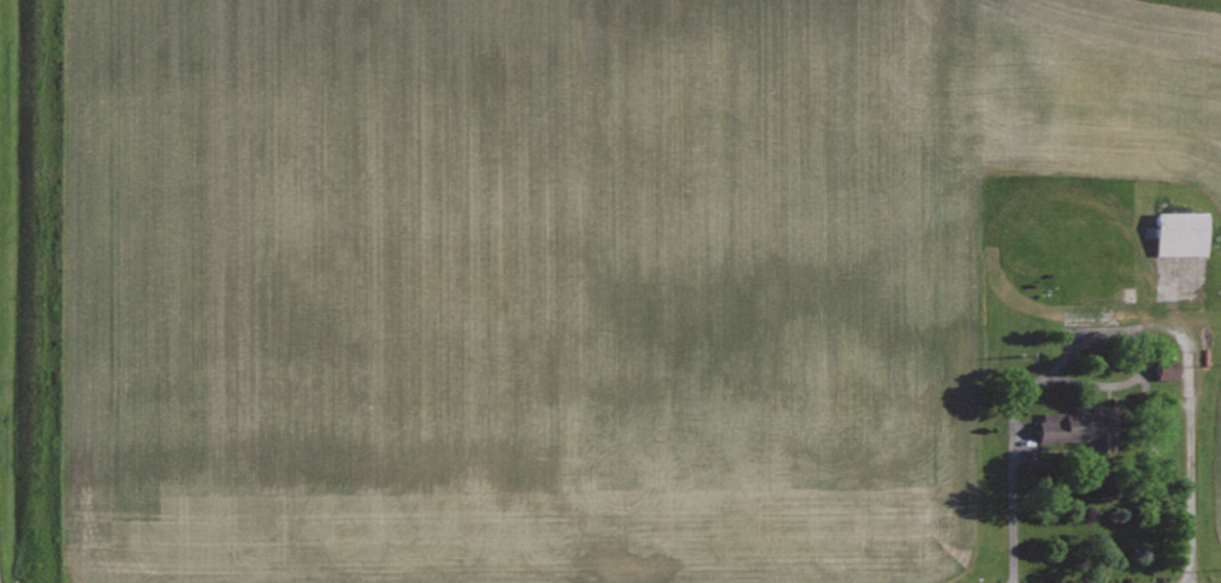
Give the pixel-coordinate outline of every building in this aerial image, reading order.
[(1158,254),(1209,255),(1210,212),(1159,211),(1158,254)] [(1180,358),(1160,359),(1161,378),(1181,377),(1180,358)] [(1091,440),(1091,451),(1117,450),(1116,405),(1091,406),(1091,410),(1041,410),(1041,441),(1091,440)]
